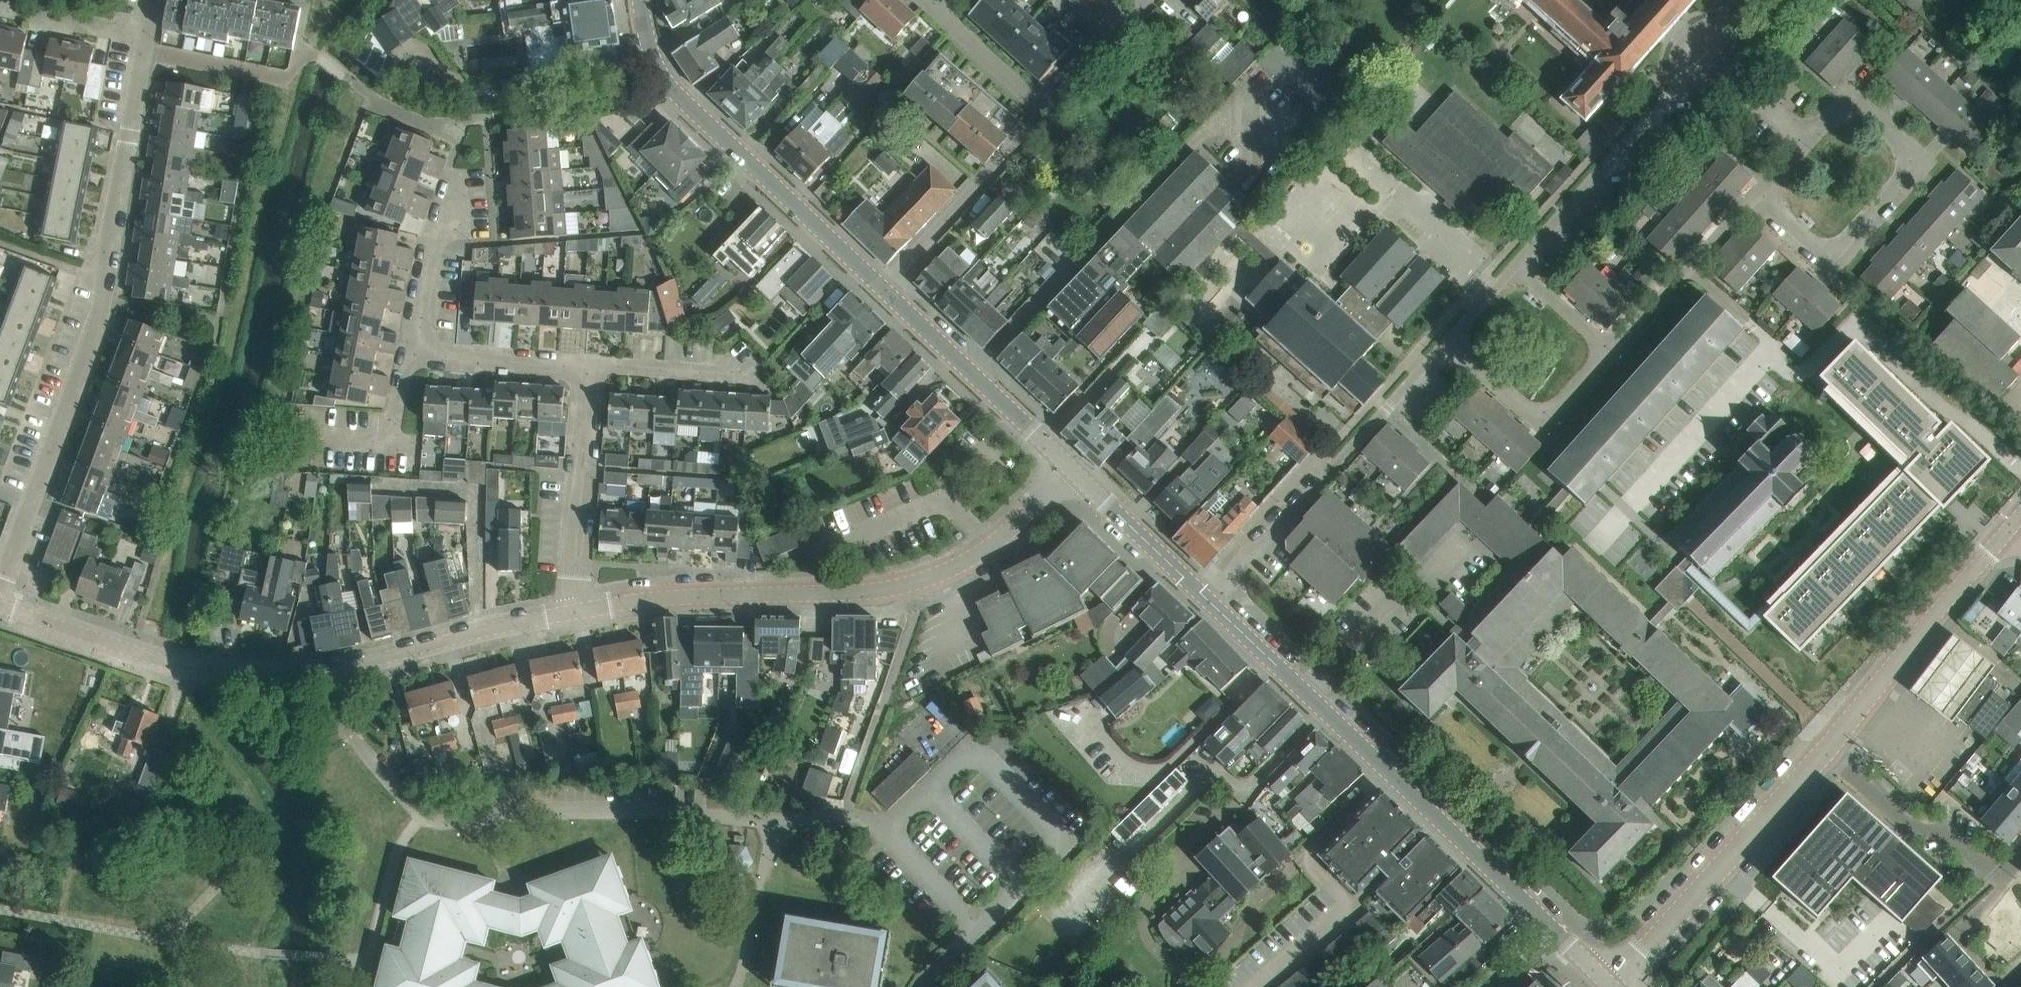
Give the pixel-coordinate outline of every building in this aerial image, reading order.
[(302,8),(279,4),(277,10),(258,6),(260,0),(235,0),(234,7),(215,3),(216,0),(170,0),(164,30),(229,43),(230,37),(293,49),(302,8)] [(443,15),(460,4),(457,0),(393,0),(383,17),(370,25),(388,53),(413,36),(413,35),(429,25),(423,16),(437,6),(443,15)] [(615,14),(614,0),(507,0),(508,2),(512,32),(527,30),(534,77),(535,79),(600,70),(600,69),(622,66),(619,45),(615,14)] [(670,9),(663,14),(673,29),(688,19),(690,23),(722,3),(720,0),(665,0),(670,9)] [(897,0),(837,0),(858,19),(865,12),(894,39),(915,17),(897,0)] [(1014,3),(1011,0),(983,0),(969,16),(987,32),(1014,3)] [(1083,0),(1082,0),(1076,6),(1074,9),(1090,24),(1099,15),(1083,0)] [(1226,0),(1186,0),(1206,20),(1226,0)] [(1562,99),(1585,120),(1620,81),(1621,82),(1695,0),(1624,0),(1605,21),(1582,0),(1530,0),(1558,26),(1553,32),(1592,67),(1562,99)] [(1005,49),(1032,19),(1014,3),(987,32),(1005,49)] [(1050,35),(1049,35),(1032,19),(1005,49),(1022,65),(1050,35)] [(1808,19),(1805,23),(1811,28),(1814,25),(1808,19)] [(1872,43),(1845,19),(1826,41),(1852,65),(1872,43)] [(703,63),(736,41),(722,20),(673,54),(694,85),(711,74),(703,63)] [(1259,58),(1242,41),(1234,49),(1208,24),(1189,44),(1233,86),(1259,58)] [(1806,25),(1802,28),(1808,34),(1811,30),(1806,25)] [(31,77),(37,51),(25,49),(28,35),(20,33),(20,30),(6,27),(5,30),(0,57),(0,66),(21,71),(18,83),(30,85),(31,77)] [(1055,29),(1049,35),(1050,35),(1022,65),(1041,82),(1073,46),(1055,29)] [(728,112),(774,65),(771,62),(789,44),(781,36),(751,68),(743,60),(731,72),(710,95),(713,97),(714,100),(717,103),(720,104),(728,112)] [(851,48),(839,37),(818,59),(823,63),(830,70),(851,48)] [(66,80),(73,44),(73,41),(60,38),(59,41),(51,39),(47,59),(43,75),(66,80)] [(923,38),(911,51),(920,60),(933,47),(923,38)] [(1968,39),(1960,48),(1969,56),(1977,47),(1968,39)] [(100,100),(107,66),(106,65),(105,70),(91,67),(95,48),(86,47),(87,43),(73,41),(73,44),(66,80),(87,84),(84,97),(100,100)] [(1852,65),(1826,41),(1806,63),(1833,87),(1852,65)] [(1905,95),(1929,68),(1907,49),(1883,75),(1905,95)] [(941,54),(919,80),(906,95),(986,163),(1021,122),(941,54)] [(823,63),(794,94),(802,100),(830,70),(823,63)] [(768,106),(760,98),(768,89),(775,95),(786,82),(778,75),(781,72),(774,65),(728,112),(737,120),(738,123),(741,125),(744,126),(747,129),(768,106)] [(886,81),(878,73),(869,65),(849,87),(858,95),(868,84),(876,92),(886,81)] [(1926,114),(1950,88),(1929,68),(1905,95),(1926,114)] [(1970,69),(1961,78),(1971,87),(1979,77),(1970,69)] [(41,87),(42,79),(31,77),(30,85),(41,87)] [(158,93),(157,103),(200,110),(200,111),(212,113),(216,90),(186,85),(169,83),(167,95),(158,93)] [(848,105),(835,119),(844,126),(876,92),(868,84),(858,95),(849,87),(839,98),(842,100),(848,105)] [(1948,134),(1972,107),(1950,88),(1926,114),(1948,134)] [(887,89),(877,101),(889,112),(899,100),(887,89)] [(1988,90),(1982,98),(1991,106),(1997,98),(1988,90)] [(1528,197),(1548,175),(1555,167),(1515,132),(1508,139),(1455,91),(1416,133),(1402,121),(1382,143),(1475,227),(1514,184),(1528,197)] [(241,94),(237,116),(249,118),(253,96),(241,94)] [(157,103),(155,114),(164,115),(162,126),(196,131),(200,111),(200,110),(157,103)] [(1970,153),(1994,126),(1972,107),(1948,134),(1970,153)] [(0,109),(0,126),(2,127),(8,110),(0,109)] [(633,109),(626,116),(635,124),(642,118),(633,109)] [(801,125),(776,152),(779,154),(777,157),(790,169),(829,127),(837,134),(841,129),(844,126),(835,119),(830,114),(827,111),(808,131),(801,125)] [(246,139),(249,118),(237,116),(234,137),(246,139)] [(596,116),(590,116),(603,143),(609,156),(623,141),(613,132),(596,116)] [(1108,117),(1100,124),(1108,132),(1116,124),(1108,117)] [(18,133),(22,122),(10,118),(6,129),(18,133)] [(95,148),(98,128),(62,121),(58,141),(95,148)] [(548,149),(546,121),(514,123),(514,130),(509,131),(510,143),(505,143),(506,153),(560,149),(560,148),(548,149)] [(660,169),(691,138),(682,129),(680,131),(672,123),(659,136),(649,126),(627,148),(638,159),(644,153),(660,169)] [(151,136),(150,146),(193,153),(192,159),(201,160),(203,149),(205,150),(208,133),(196,131),(162,126),(160,137),(151,136)] [(829,127),(790,169),(806,184),(833,154),(825,147),(837,134),(829,127)] [(14,144),(18,133),(6,129),(3,140),(14,144)] [(429,154),(433,142),(398,129),(390,151),(443,170),(446,160),(429,154)] [(593,135),(584,136),(585,148),(599,147),(593,135)] [(693,170),(706,157),(698,149),(699,147),(691,138),(660,169),(676,185),(670,191),(681,202),(702,180),(693,170)] [(91,167),(95,148),(58,141),(54,160),(91,167)] [(150,146),(148,156),(157,158),(155,169),(189,174),(192,159),(193,153),(150,146)] [(603,154),(599,147),(585,148),(585,156),(603,154)] [(203,149),(201,160),(210,162),(212,151),(205,150),(203,149)] [(562,171),(560,149),(506,153),(506,163),(511,163),(512,175),(562,171)] [(1699,150),(1691,159),(1700,167),(1708,158),(1699,150)] [(443,170),(390,151),(383,170),(418,184),(422,172),(439,179),(443,170)] [(1229,236),(1248,214),(1255,207),(1196,151),(1176,173),(1046,307),(1079,339),(1121,298),(1128,291),(1124,288),(1152,260),(1182,287),(1229,236)] [(1751,177),(1725,153),(1705,175),(1732,199),(1751,177)] [(9,159),(0,156),(0,168),(5,169),(9,159)] [(87,186),(91,167),(54,160),(50,178),(87,186)] [(886,266),(957,191),(931,165),(882,215),(867,200),(843,225),(886,266)] [(145,178),(143,188),(186,195),(185,201),(194,203),(196,192),(186,190),(189,174),(155,169),(153,180),(145,178)] [(1696,169),(1692,173),(1698,178),(1702,175),(1696,169)] [(414,194),(418,184),(383,170),(375,191),(427,211),(431,201),(414,194)] [(1985,194),(1958,170),(1938,192),(1965,216),(1985,194)] [(564,193),(562,171),(512,175),(513,186),(508,186),(509,197),(564,193)] [(1732,199),(1705,175),(1686,197),(1713,221),(1732,199)] [(1555,176),(1544,188),(1552,195),(1562,183),(1555,176)] [(83,204),(87,186),(50,178),(47,197),(83,204)] [(614,178),(604,178),(605,189),(619,188),(614,178)] [(143,188),(141,199),(150,200),(148,212),(182,217),(190,218),(195,219),(198,203),(194,203),(185,201),(186,195),(143,188)] [(427,211),(375,191),(367,211),(403,224),(407,213),(424,219),(427,211)] [(196,192),(194,203),(198,203),(203,204),(205,193),(196,192)] [(1965,216),(1938,192),(1919,213),(1946,237),(1965,216)] [(566,214),(564,193),(509,197),(510,206),(515,205),(516,218),(566,214)] [(629,208),(621,193),(605,194),(606,210),(621,209),(629,208)] [(1661,195),(1653,204),(1661,210),(1668,202),(1661,195)] [(997,196),(971,224),(975,227),(986,237),(1012,209),(997,196)] [(79,223),(83,204),(47,197),(43,216),(79,223)] [(358,206),(334,197),(329,210),(355,215),(358,206)] [(1713,221),(1686,197),(1667,218),(1693,242),(1713,221)] [(1649,203),(1644,209),(1653,216),(1658,210),(1649,203)] [(2004,205),(1991,218),(1997,223),(2010,210),(2004,205)] [(762,258),(787,231),(762,207),(751,219),(747,215),(729,235),(732,238),(714,256),(723,265),(729,258),(752,281),(762,271),(760,269),(766,263),(766,261),(762,258)] [(629,208),(621,209),(622,231),(639,230),(629,208)] [(138,221),(136,231),(179,238),(178,244),(187,245),(188,234),(192,235),(195,219),(190,218),(182,217),(148,212),(146,222),(138,221)] [(1946,237),(1919,213),(1900,234),(1927,259),(1946,237)] [(567,235),(566,214),(516,218),(517,229),(512,229),(513,240),(567,235)] [(1257,223),(1248,214),(1229,236),(1233,240),(1238,234),(1251,246),(1257,239),(1249,231),(1257,223)] [(75,243),(79,223),(43,216),(39,236),(75,243)] [(1693,242),(1667,218),(1647,240),(1674,264),(1693,242)] [(1993,249),(2020,273),(2020,218),(1993,249)] [(219,223),(217,237),(229,239),(232,225),(219,223)] [(1777,248),(1750,224),(1730,246),(1757,270),(1777,248)] [(1372,339),(1390,320),(1398,327),(1443,278),(1420,257),(1419,258),(1411,252),(1413,250),(1387,227),(1342,277),(1357,290),(1339,309),(1309,281),(1307,283),(1282,261),(1247,299),(1272,321),(1258,337),(1284,361),(1291,354),(1306,367),(1299,375),(1326,398),(1333,391),(1357,413),(1386,381),(1361,358),(1376,342),(1372,339)] [(397,247),(399,235),(362,228),(358,250),(413,260),(415,250),(397,247)] [(136,231),(134,242),(143,243),(141,254),(175,260),(178,244),(179,238),(136,231)] [(1979,231),(1971,241),(1982,251),(1990,242),(1979,231)] [(188,234),(187,245),(195,247),(197,236),(192,235),(188,234)] [(1927,259),(1900,234),(1881,256),(1907,280),(1927,259)] [(642,235),(632,236),(631,249),(642,249),(642,235)] [(631,249),(632,236),(622,237),(623,249),(631,249)] [(610,238),(590,239),(589,249),(610,249),(610,238)] [(589,249),(590,239),(567,241),(566,252),(579,249),(589,249)] [(555,242),(546,243),(545,255),(555,256),(555,242)] [(545,255),(546,243),(525,245),(524,255),(545,255)] [(513,264),(513,254),(524,255),(525,245),(503,247),(501,264),(513,264)] [(1612,246),(1604,255),(1612,261),(1620,252),(1612,246)] [(1757,270),(1730,246),(1710,268),(1737,292),(1757,270)] [(501,264),(503,247),(474,249),(473,261),(501,264)] [(938,304),(972,268),(949,247),(938,258),(937,258),(915,282),(938,304)] [(411,269),(413,260),(358,250),(354,271),(391,278),(393,266),(411,269)] [(1957,250),(1949,260),(1959,269),(1968,260),(1957,250)] [(131,264),(129,274),(172,281),(171,287),(180,288),(182,277),(172,276),(175,260),(141,254),(139,265),(131,264)] [(323,256),(322,264),(328,266),(330,258),(323,256)] [(1907,280),(1881,256),(1861,278),(1888,302),(1907,280)] [(781,259),(764,277),(780,292),(804,316),(812,308),(826,293),(821,289),(833,277),(813,258),(797,275),(781,259)] [(985,302),(968,286),(976,278),(979,281),(991,268),(981,259),(972,268),(938,304),(937,305),(962,328),(985,302)] [(1043,261),(1030,275),(1042,286),(1055,272),(1043,261)] [(1586,309),(1610,282),(1588,263),(1564,290),(1586,309)] [(1645,263),(1634,274),(1645,284),(1655,272),(1645,263)] [(51,297),(58,279),(23,265),(16,284),(51,297)] [(1795,313),(1819,287),(1797,267),(1773,294),(1795,313)] [(389,289),(391,278),(354,271),(350,292),(405,303),(407,292),(389,289)] [(1778,272),(1772,279),(1779,285),(1785,278),(1778,272)] [(1942,273),(1933,283),(1940,290),(1950,279),(1942,273)] [(129,274),(127,284),(136,286),(134,298),(153,301),(169,303),(171,287),(172,281),(129,274)] [(583,329),(586,288),(587,276),(565,275),(564,291),(562,327),(583,329)] [(182,277),(180,288),(188,289),(190,278),(182,277)] [(497,323),(500,280),(490,279),(489,284),(477,283),(474,321),(497,323)] [(1767,279),(1760,286),(1770,295),(1776,288),(1767,279)] [(519,324),(522,287),(509,286),(510,281),(500,280),(497,323),(519,324)] [(686,324),(680,301),(675,280),(658,288),(659,294),(670,328),(686,324)] [(1008,323),(995,311),(1014,290),(1004,281),(985,302),(962,328),(984,348),(1008,323)] [(1608,329),(1632,302),(1610,282),(1586,309),(1608,329)] [(44,315),(51,297),(16,284),(9,302),(44,315)] [(540,326),(543,284),(534,284),(534,288),(522,287),(519,324),(540,326)] [(562,327),(564,291),(554,291),(554,285),(543,284),(540,326),(562,327)] [(1817,333),(1841,306),(1819,287),(1795,313),(1817,333)] [(605,331),(607,295),(597,294),(598,288),(586,288),(583,329),(605,331)] [(2006,354),(2020,339),(1966,289),(1945,312),(1957,322),(1949,332),(1946,329),(1929,348),(1992,405),(2018,376),(2007,366),(2012,360),(2006,354)] [(625,332),(628,291),(620,291),(620,296),(607,295),(605,331),(625,332)] [(670,328),(659,294),(628,291),(625,332),(648,334),(648,331),(669,333),(670,328)] [(814,366),(867,309),(869,307),(864,302),(863,302),(851,291),(817,327),(823,333),(790,368),(808,386),(821,373),(814,366)] [(403,312),(405,303),(350,292),(346,313),(383,320),(385,308),(403,312)] [(1584,505),(1731,342),(1743,329),(1707,296),(1548,473),(1565,487),(1529,526),(1536,533),(1572,493),(1584,505)] [(1909,297),(1900,307),(1913,319),(1922,308),(1909,297)] [(1096,364),(1141,318),(1121,298),(1079,339),(1076,343),(1096,364)] [(37,333),(44,315),(9,302),(2,320),(37,333)] [(1177,320),(1163,305),(1145,323),(1160,338),(1177,320)] [(852,360),(872,339),(886,324),(874,313),(874,312),(869,307),(867,309),(814,366),(821,373),(808,386),(814,392),(848,356),(852,360)] [(716,334),(732,322),(737,318),(730,310),(710,325),(716,334)] [(380,331),(383,320),(346,313),(342,335),(396,346),(399,335),(380,331)] [(128,319),(123,332),(126,334),(123,341),(158,353),(159,351),(166,333),(146,325),(128,319)] [(37,333),(2,320),(0,325),(0,339),(30,351),(37,333)] [(893,373),(913,351),(892,330),(879,345),(854,371),(863,380),(881,362),(893,373)] [(1022,333),(997,359),(1017,377),(1050,342),(1043,336),(1035,345),(1022,333)] [(395,354),(396,346),(342,335),(338,356),(374,363),(377,351),(395,354)] [(30,351),(0,339),(0,360),(23,369),(30,351)] [(118,347),(113,360),(116,361),(150,374),(149,378),(160,382),(163,373),(152,369),(158,353),(123,341),(121,348),(118,347)] [(1050,342),(1017,377),(1054,413),(1079,387),(1051,360),(1059,351),(1050,342)] [(1151,358),(1173,372),(1183,356),(1160,342),(1151,358)] [(1906,470),(1764,617),(1799,651),(1812,639),(1804,631),(1812,624),(1819,631),(1832,618),(1824,611),(1832,603),(1839,610),(1852,597),(1844,590),(1852,582),(1859,590),(1872,577),(1864,569),(1872,562),(1879,569),(1892,556),(1884,549),(1892,541),(1899,548),(1912,535),(1904,528),(1912,520),(1919,528),(1932,515),(1924,507),(1931,501),(1938,508),(1939,507),(1942,510),(1945,507),(1945,508),(1945,507),(1955,497),(1957,494),(1953,490),(1970,472),(1974,477),(1989,462),(1950,424),(1941,434),(1936,428),(1939,425),(1854,342),(1820,378),(1905,460),(1906,460),(1911,465),(1916,470),(1911,475),(1906,470)] [(1801,343),(1793,352),(1801,359),(1809,350),(1801,343)] [(884,418),(918,382),(932,368),(913,351),(893,373),(890,376),(893,378),(890,381),(893,384),(872,406),(884,418)] [(206,360),(193,356),(190,365),(202,369),(206,360)] [(372,374),(374,363),(338,356),(334,378),(388,388),(390,377),(372,374)] [(1246,359),(1236,370),(1240,374),(1251,363),(1246,359)] [(23,369),(0,360),(0,380),(17,387),(23,369)] [(113,360),(108,373),(111,374),(108,381),(143,394),(149,378),(150,374),(116,361),(113,360)] [(163,373),(160,382),(170,386),(172,382),(173,377),(163,373)] [(1136,432),(1111,409),(1133,386),(1119,374),(1062,434),(1099,468),(1126,438),(1128,440),(1136,432)] [(387,397),(388,388),(334,378),(330,398),(316,395),(314,405),(335,407),(336,400),(366,405),(369,393),(387,397)] [(17,387),(0,380),(0,402),(10,406),(17,387)] [(1233,380),(1230,384),(1237,389),(1239,386),(1233,380)] [(103,388),(98,400),(101,401),(135,414),(133,419),(144,423),(148,413),(153,400),(142,396),(143,394),(108,381),(106,389),(103,388)] [(494,417),(497,383),(486,382),(485,391),(473,390),(470,425),(495,427),(495,417),(494,417)] [(1186,382),(1180,388),(1184,392),(1189,385),(1186,382)] [(517,419),(520,384),(497,383),(494,417),(495,417),(517,419)] [(540,420),(543,386),(520,384),(517,419),(540,420)] [(447,423),(450,388),(427,386),(424,435),(446,436),(447,423)] [(564,406),(565,388),(543,386),(540,420),(568,422),(569,406),(564,406)] [(699,427),(701,392),(702,387),(683,386),(682,390),(679,390),(676,425),(678,425),(699,427)] [(721,428),(724,393),(703,392),(703,388),(702,387),(701,392),(699,427),(721,428)] [(1474,433),(1498,406),(1477,387),(1453,414),(1474,433)] [(470,425),(473,390),(450,388),(447,423),(470,425)] [(676,425),(679,390),(670,389),(669,398),(657,397),(654,432),(677,434),(678,425),(676,425)] [(743,430),(746,395),(724,393),(721,428),(743,430)] [(631,430),(634,396),(611,394),(608,429),(631,430)] [(767,432),(769,411),(788,413),(785,404),(771,403),(772,397),(746,395),(743,430),(767,432)] [(930,455),(960,422),(948,410),(949,409),(948,409),(948,402),(941,396),(934,396),(934,395),(923,407),(919,403),(908,414),(912,419),(893,439),(906,450),(907,449),(922,463),(929,454),(930,455)] [(654,432),(657,397),(634,396),(631,430),(654,432)] [(1155,444),(1151,440),(1166,424),(1180,408),(1168,397),(1154,412),(1136,432),(1128,440),(1137,448),(1119,467),(1137,484),(1135,486),(1143,493),(1145,491),(1147,494),(1168,471),(1180,460),(1159,440),(1155,444)] [(1243,397),(1230,410),(1242,422),(1254,409),(1243,397)] [(98,400),(93,414),(96,415),(93,421),(128,434),(133,419),(135,414),(101,401),(98,400)] [(1496,453),(1520,426),(1498,406),(1474,433),(1496,453)] [(1651,822),(1651,823),(1640,812),(1648,803),(1652,806),(1734,720),(1744,730),(1763,710),(1739,687),(1729,697),(1658,630),(1657,631),(1655,628),(1675,608),(1678,611),(1699,588),(1683,573),(1694,562),(1698,566),(1697,568),(1699,569),(1700,568),(1701,568),(1710,577),(1709,578),(1711,579),(1712,579),(1713,580),(1774,517),(1774,516),(1782,508),(1783,509),(1784,509),(1785,509),(1786,510),(1788,508),(1787,507),(1789,505),(1793,508),(1805,495),(1802,491),(1804,489),(1805,490),(1807,488),(1806,488),(1806,487),(1806,486),(1805,484),(1804,485),(1793,474),(1796,471),(1798,472),(1809,461),(1811,459),(1812,452),(1812,450),(1810,443),(1809,441),(1804,437),(1802,435),(1796,433),(1784,435),(1783,434),(1789,428),(1787,426),(1774,414),(1773,412),(1766,418),(1762,414),(1760,416),(1761,416),(1748,428),(1746,430),(1750,434),(1747,437),(1743,433),(1741,435),(1742,435),(1726,451),(1726,450),(1724,452),(1726,454),(1738,465),(1730,473),(1729,473),(1668,536),(1668,537),(1667,538),(1669,539),(1670,539),(1680,547),(1679,548),(1678,549),(1680,551),(1681,550),(1687,556),(1677,567),(1677,566),(1655,589),(1668,602),(1648,623),(1646,620),(1647,619),(1572,548),(1564,556),(1564,558),(1562,558),(1562,556),(1536,533),(1529,526),(1497,495),(1486,507),(1459,482),(1433,510),(1452,527),(1460,518),(1513,567),(1471,612),(1451,593),(1440,605),(1450,615),(1451,614),(1457,620),(1456,621),(1460,624),(1453,631),(1457,635),(1456,636),(1454,634),(1428,661),(1417,650),(1391,676),(1403,688),(1400,691),(1429,719),(1457,690),(1519,749),(1518,751),(1522,755),(1524,753),(1525,753),(1528,750),(1533,756),(1530,759),(1531,759),(1529,762),(1533,766),(1535,764),(1597,824),(1570,853),(1599,881),(1653,825),(1651,822)] [(148,413),(144,423),(155,427),(157,422),(159,417),(148,413)] [(869,414),(842,426),(849,443),(881,430),(876,419),(874,420),(874,418),(869,414)] [(1268,435),(1300,463),(1316,445),(1285,417),(1268,435)] [(1218,418),(1183,454),(1193,464),(1228,428),(1218,418)] [(88,428),(83,441),(86,442),(120,455),(118,460),(129,464),(133,454),(122,450),(128,434),(93,421),(91,429),(88,428)] [(1385,471),(1409,444),(1387,424),(1363,451),(1385,471)] [(1518,472),(1542,446),(1520,426),(1496,453),(1518,472)] [(885,429),(881,430),(849,443),(852,451),(854,457),(890,442),(885,429)] [(1442,429),(1438,435),(1443,439),(1448,434),(1442,429)] [(83,441),(78,454),(81,456),(78,462),(112,475),(118,460),(120,455),(86,442),(83,441)] [(849,443),(832,450),(835,457),(852,451),(849,443)] [(1406,491),(1430,464),(1409,444),(1385,471),(1406,491)] [(156,447),(151,461),(165,466),(170,452),(156,447)] [(133,454),(129,464),(140,468),(142,463),(143,458),(133,454)] [(514,465),(515,455),(501,454),(500,464),(514,465)] [(629,467),(630,455),(606,454),(605,466),(629,467)] [(526,456),(515,455),(514,465),(525,466),(526,456)] [(559,468),(560,456),(537,455),(536,467),(559,468)] [(651,469),(652,459),(640,458),(639,468),(651,469)] [(466,477),(467,461),(445,459),(444,472),(443,481),(457,482),(466,477)] [(665,460),(652,459),(651,469),(664,470),(665,460)] [(487,462),(467,461),(466,477),(470,483),(487,484),(487,468),(487,462)] [(72,469),(68,481),(71,483),(105,495),(103,499),(115,504),(118,495),(106,491),(112,475),(78,462),(75,470),(72,469)] [(697,472),(697,463),(685,462),(684,471),(697,472)] [(721,464),(697,463),(697,472),(720,474),(721,464)] [(749,465),(737,465),(736,479),(748,480),(749,465)] [(1170,488),(1156,502),(1178,524),(1192,509),(1200,500),(1218,481),(1201,465),(1194,472),(1189,468),(1170,488)] [(233,469),(233,477),(241,477),(241,469),(233,469)] [(443,481),(444,472),(421,470),(420,480),(443,481)] [(278,471),(273,505),(289,508),(292,491),(287,490),(289,476),(289,472),(278,471)] [(627,485),(628,473),(605,472),(604,484),(627,485)] [(147,474),(143,485),(156,489),(160,479),(147,474)] [(650,484),(651,475),(639,474),(639,483),(650,484)] [(664,476),(651,475),(650,484),(663,484),(664,476)] [(1367,475),(1361,482),(1368,489),(1374,482),(1367,475)] [(696,487),(697,478),(684,477),(683,486),(696,487)] [(719,480),(697,478),(696,487),(719,488),(719,480)] [(1378,478),(1374,482),(1380,488),(1384,484),(1378,478)] [(748,490),(748,480),(736,479),(736,490),(748,490)] [(308,480),(305,496),(316,498),(319,482),(308,480)] [(68,481),(63,495),(66,496),(63,504),(98,517),(109,521),(115,504),(103,499),(105,495),(71,483),(68,481)] [(372,481),(349,481),(350,502),(373,503),(372,495),(372,481)] [(1361,482),(1353,491),(1360,498),(1368,489),(1361,482)] [(1492,483),(1487,488),(1494,494),(1499,489),(1492,483)] [(1373,544),(1365,537),(1372,529),(1328,490),(1303,518),(1305,519),(1286,541),(1286,548),(1293,554),(1297,558),(1291,565),(1292,566),(1293,564),(1301,571),(1299,573),(1313,585),(1315,583),(1323,590),(1321,592),(1335,605),(1359,578),(1363,582),(1388,554),(1375,542),(1373,544)] [(1174,537),(1174,538),(1204,567),(1235,534),(1235,533),(1250,517),(1238,505),(1226,517),(1219,511),(1228,502),(1217,491),(1201,509),(1187,523),(1174,537)] [(118,495),(115,504),(125,508),(127,503),(128,499),(118,495)] [(393,518),(392,496),(372,495),(373,503),(374,519),(393,518)] [(392,496),(393,518),(393,523),(414,522),(413,498),(392,496)] [(436,522),(437,499),(420,498),(418,521),(436,522)] [(465,524),(467,501),(437,499),(436,522),(465,524)] [(522,571),(522,510),(500,510),(500,501),(487,501),(486,541),(498,541),(498,571),(522,571)] [(622,544),(625,510),(602,508),(599,551),(616,552),(616,550),(622,550),(623,544),(622,544)] [(84,533),(89,520),(64,510),(59,523),(81,531),(84,533)] [(646,546),(649,512),(625,510),(622,544),(623,544),(646,546)] [(1452,527),(1433,510),(1406,538),(1424,556),(1452,527)] [(669,548),(671,513),(649,512),(646,546),(658,547),(658,556),(668,557),(669,548)] [(691,550),(694,515),(671,513),(669,548),(691,550)] [(714,551),(717,517),(694,515),(691,550),(714,551)] [(748,541),(750,541),(750,534),(747,533),(748,519),(717,517),(714,551),(727,552),(726,561),(737,562),(738,538),(749,539),(748,541)] [(1090,611),(1083,597),(1091,588),(1106,603),(1115,611),(1145,581),(1120,557),(1121,557),(1083,520),(1050,554),(1047,551),(1002,573),(1011,592),(1002,596),(999,589),(976,601),(990,630),(982,634),(994,658),(1025,642),(1019,630),(1028,626),(1034,638),(1088,612),(1090,611)] [(68,565),(80,531),(81,531),(59,523),(47,557),(68,565)] [(1405,527),(1398,534),(1404,540),(1411,533),(1405,527)] [(800,547),(792,529),(757,543),(764,562),(800,547)] [(92,555),(98,538),(84,533),(78,550),(92,555)] [(1406,538),(1397,547),(1416,565),(1424,556),(1406,538)] [(443,540),(435,540),(434,550),(442,550),(443,540)] [(273,604),(284,561),(272,558),(268,574),(244,569),(249,551),(225,545),(219,568),(242,574),(239,585),(248,587),(240,619),(262,624),(267,603),(273,604)] [(145,547),(141,559),(154,564),(159,552),(145,547)] [(363,643),(359,623),(356,608),(345,610),(340,583),(338,553),(329,554),(327,585),(339,647),(363,643)] [(64,576),(68,565),(47,557),(42,568),(64,576)] [(96,603),(110,565),(90,558),(77,593),(85,596),(84,599),(96,603)] [(471,614),(462,582),(455,584),(447,558),(434,561),(450,620),(471,614)] [(291,597),(293,590),(290,589),(292,580),(303,583),(306,570),(308,563),(297,560),(296,564),(284,561),(273,604),(267,603),(262,624),(287,630),(292,611),(295,597),(291,597)] [(365,560),(353,560),(353,572),(365,571),(365,560)] [(119,608),(129,582),(140,586),(147,566),(136,561),(133,569),(125,566),(123,570),(110,565),(96,603),(110,609),(111,606),(119,608)] [(450,620),(434,561),(424,564),(432,590),(422,593),(430,625),(450,620)] [(320,568),(306,570),(303,583),(321,580),(320,568)] [(430,625),(422,593),(415,595),(408,568),(396,572),(411,630),(430,625)] [(411,630),(396,572),(385,574),(389,589),(380,592),(383,603),(392,636),(411,630)] [(392,636),(383,603),(376,604),(369,578),(358,582),(374,640),(392,636)] [(1142,669),(1181,631),(1195,616),(1159,582),(1133,609),(1154,629),(1115,667),(1122,674),(1132,685),(1145,673),(1142,669)] [(1998,614),(2020,631),(2020,584),(1998,614)] [(339,647),(327,585),(316,587),(321,615),(311,617),(311,619),(298,622),(299,626),(303,646),(316,643),(317,651),(339,647)] [(1098,629),(1115,611),(1106,603),(1090,611),(1088,612),(1097,628),(1098,629)] [(679,644),(678,637),(677,617),(654,619),(656,652),(664,651),(666,684),(672,684),(672,679),(681,678),(679,644)] [(796,673),(801,639),(800,637),(800,617),(756,617),(756,645),(759,645),(758,650),(759,650),(764,650),(764,653),(779,653),(778,658),(776,670),(796,674),(796,673)] [(830,651),(830,665),(842,665),(842,693),(854,693),(855,685),(854,685),(855,618),(833,618),(833,639),(833,651),(830,651)] [(877,618),(855,618),(854,685),(855,685),(866,685),(866,680),(867,680),(877,680),(878,652),(896,652),(904,629),(877,629),(877,618)] [(1249,665),(1203,619),(1177,644),(1180,647),(1167,660),(1179,671),(1191,659),(1222,692),(1249,665)] [(719,668),(720,625),(706,624),(706,628),(695,628),(695,644),(679,644),(681,678),(681,686),(680,706),(700,707),(701,668),(719,668)] [(759,650),(758,650),(759,645),(756,645),(744,645),(744,629),(734,628),(734,625),(720,625),(719,668),(737,669),(736,707),(758,708),(759,668),(759,650)] [(1964,730),(1968,725),(1952,713),(1983,671),(1993,679),(2001,668),(1958,635),(1913,693),(1964,730)] [(812,638),(808,665),(824,665),(827,638),(812,638)] [(648,671),(642,640),(618,645),(624,676),(648,671)] [(624,676),(618,645),(594,650),(600,680),(624,676)] [(584,683),(579,652),(554,657),(560,688),(584,683)] [(560,688),(554,657),(530,662),(536,692),(560,688)] [(523,695),(516,665),(491,672),(499,701),(523,695)] [(20,770),(21,760),(41,764),(46,736),(7,729),(13,691),(24,693),(27,673),(0,668),(0,767),(20,770)] [(2011,705),(1994,693),(2000,685),(1997,682),(1993,679),(1983,671),(1952,713),(1968,725),(1985,739),(1999,721),(2011,705)] [(499,701),(491,672),(468,678),(476,708),(499,701)] [(1117,719),(1157,687),(1145,673),(1132,685),(1122,674),(1098,696),(1117,719)] [(461,712),(453,682),(430,688),(438,718),(461,712)] [(1229,770),(1245,753),(1291,707),(1265,682),(1204,745),(1229,770)] [(438,718),(430,688),(406,695),(414,724),(438,718)] [(639,690),(627,693),(631,709),(642,706),(639,690)] [(839,692),(832,711),(848,713),(855,693),(854,693),(842,693),(839,692)] [(631,709),(627,693),(615,696),(619,712),(631,709)] [(977,697),(962,703),(968,717),(983,711),(977,697)] [(2020,730),(2020,699),(2002,721),(2017,735),(2020,730)] [(575,701),(563,704),(568,721),(580,718),(575,701)] [(568,721),(563,704),(552,706),(556,723),(568,721)] [(153,734),(160,715),(135,706),(128,725),(123,737),(124,737),(117,753),(127,757),(134,742),(147,747),(153,734)] [(1261,766),(1306,721),(1291,707),(1245,753),(1251,758),(1247,762),(1250,765),(1254,761),(1258,765),(1261,766)] [(515,715),(504,718),(509,735),(521,732),(515,715)] [(509,735),(504,718),(493,722),(499,739),(509,735)] [(2003,723),(1996,732),(2003,739),(2011,730),(2003,723)] [(772,731),(768,738),(770,743),(776,746),(783,730),(779,728),(772,731)] [(827,729),(814,764),(826,768),(830,756),(839,733),(827,729)] [(1316,730),(1269,776),(1271,787),(1277,793),(1291,779),(1295,784),(1297,786),(1308,777),(1306,775),(1312,769),(1311,768),(1332,748),(1316,730)] [(453,732),(442,735),(447,751),(458,749),(453,732)] [(447,751),(442,735),(431,737),(435,754),(447,751)] [(1318,776),(1295,798),(1299,802),(1303,806),(1311,797),(1315,800),(1321,793),(1352,762),(1335,745),(1332,748),(1311,768),(1312,769),(1318,776)] [(729,782),(737,764),(741,754),(725,748),(713,778),(729,782)] [(662,753),(661,770),(680,770),(680,753),(662,753)] [(1982,759),(1975,753),(1967,763),(1973,769),(1982,759)] [(2012,785),(2020,792),(2020,759),(2004,779),(2011,785),(2012,785)] [(1303,806),(1298,811),(1299,813),(1309,823),(1335,800),(1364,773),(1352,762),(1321,793),(1315,800),(1311,797),(1303,806)] [(763,774),(737,764),(729,782),(729,783),(757,788),(763,774)] [(162,772),(146,766),(139,784),(156,790),(162,772)] [(811,768),(802,792),(827,797),(834,775),(811,768)] [(1177,768),(1132,812),(1145,825),(1190,781),(1177,768)] [(1973,782),(1964,773),(1958,780),(1967,788),(1973,782)] [(6,810),(10,784),(0,783),(0,810),(6,810)] [(889,810),(898,801),(881,783),(872,793),(889,810)] [(2012,785),(2011,785),(1997,802),(2020,822),(2020,792),(2012,785)] [(64,787),(58,802),(73,808),(79,793),(64,787)] [(1460,867),(1427,835),(1424,839),(1418,833),(1421,830),(1380,790),(1352,819),(1354,821),(1321,855),(1358,892),(1380,869),(1387,876),(1374,890),(1407,922),(1460,867)] [(1783,865),(1772,878),(1811,913),(1812,911),(1854,864),(1859,869),(1856,872),(1906,916),(1902,920),(1903,921),(1920,936),(1946,910),(1928,894),(1942,877),(1929,866),(1924,872),(1906,856),(1911,850),(1847,793),(1835,806),(1841,811),(1825,828),(1820,823),(1799,847),(1804,852),(1789,870),(1783,865)] [(1299,802),(1284,815),(1290,822),(1292,819),(1294,818),(1299,813),(1298,811),(1303,806),(1299,802)] [(1997,802),(1982,820),(2009,843),(2020,828),(2020,822),(1997,802)] [(1299,813),(1294,818),(1304,828),(1310,835),(1310,834),(1314,830),(1315,830),(1309,823),(1299,813)] [(1218,837),(1197,857),(1215,876),(1238,901),(1259,881),(1259,882),(1268,874),(1290,855),(1259,818),(1242,832),(1234,823),(1218,837)] [(1296,828),(1281,842),(1290,852),(1305,839),(1296,828)] [(745,849),(731,847),(723,859),(729,871),(743,873),(751,861),(745,849)] [(658,983),(647,953),(646,950),(643,942),(642,940),(640,940),(632,943),(627,945),(626,942),(637,938),(628,915),(618,918),(617,915),(621,913),(629,910),(631,909),(631,907),(628,899),(627,897),(616,866),(613,858),(612,855),(610,856),(601,859),(541,881),(532,884),(530,885),(531,887),(534,896),(532,896),(521,900),(494,893),(492,893),(494,884),(494,882),(492,881),(484,879),(421,863),(413,860),(410,860),(409,862),(407,871),(399,904),(396,913),(396,915),(398,916),(407,918),(411,919),(410,923),(400,920),(394,944),(404,947),(403,950),(399,949),(390,947),(388,946),(387,949),(385,957),(377,986),(471,986),(453,983),(450,977),(466,919),(471,916),(522,929),(557,917),(562,919),(583,976),(580,982),(565,986),(659,986),(658,983)] [(1136,860),(1124,871),(1132,880),(1144,869),(1136,860)] [(1457,915),(1483,889),(1463,870),(1417,918),(1425,924),(1444,906),(1454,915),(1456,914),(1457,915)] [(1191,892),(1165,917),(1192,945),(1193,943),(1206,956),(1230,934),(1218,920),(1238,901),(1215,876),(1210,881),(1209,880),(1198,890),(1199,891),(1194,896),(1191,892)] [(1496,935),(1513,919),(1483,889),(1457,915),(1462,920),(1420,956),(1441,980),(1442,980),(1448,986),(1458,986),(1483,965),(1472,954),(1485,943),(1485,944),(1496,935)] [(1385,929),(1370,911),(1362,918),(1376,936),(1385,929)] [(889,949),(892,931),(842,923),(841,931),(832,929),(833,921),(784,913),(771,986),(882,986),(889,949)] [(1376,936),(1362,918),(1345,932),(1360,950),(1376,936)] [(1385,929),(1376,936),(1385,947),(1400,935),(1391,924),(1385,929)] [(1755,927),(1749,936),(1761,945),(1768,937),(1755,927)] [(1360,950),(1345,932),(1337,939),(1352,957),(1360,950)] [(1939,974),(1963,953),(1948,936),(1917,964),(1933,981),(1940,975),(1939,974)] [(1352,957),(1337,939),(1328,946),(1343,964),(1352,957)] [(1343,964),(1328,946),(1320,953),(1335,971),(1343,964)] [(13,967),(31,969),(34,956),(4,951),(2,964),(0,964),(0,986),(9,986),(13,967)] [(1335,971),(1320,953),(1312,960),(1327,978),(1335,971)] [(1977,969),(1963,953),(1939,974),(1940,975),(1951,986),(1957,986),(1977,969)] [(1501,969),(1509,961),(1501,954),(1494,962),(1501,969)] [(1327,978),(1312,960),(1303,967),(1318,984),(1327,978)] [(1770,974),(1756,961),(1731,986),(1758,986),(1770,974)] [(1303,967),(1295,973),(1306,986),(1315,986),(1318,984),(1303,967)] [(988,969),(969,986),(1005,986),(988,969)] [(1992,985),(1977,969),(1957,986),(1990,986),(1992,985)] [(1886,985),(1888,986),(1900,986),(1908,980),(1900,971),(1886,985)] [(1295,973),(1287,980),(1292,986),(1306,986),(1295,973)] [(1710,975),(1698,986),(1723,986),(1710,975)]
